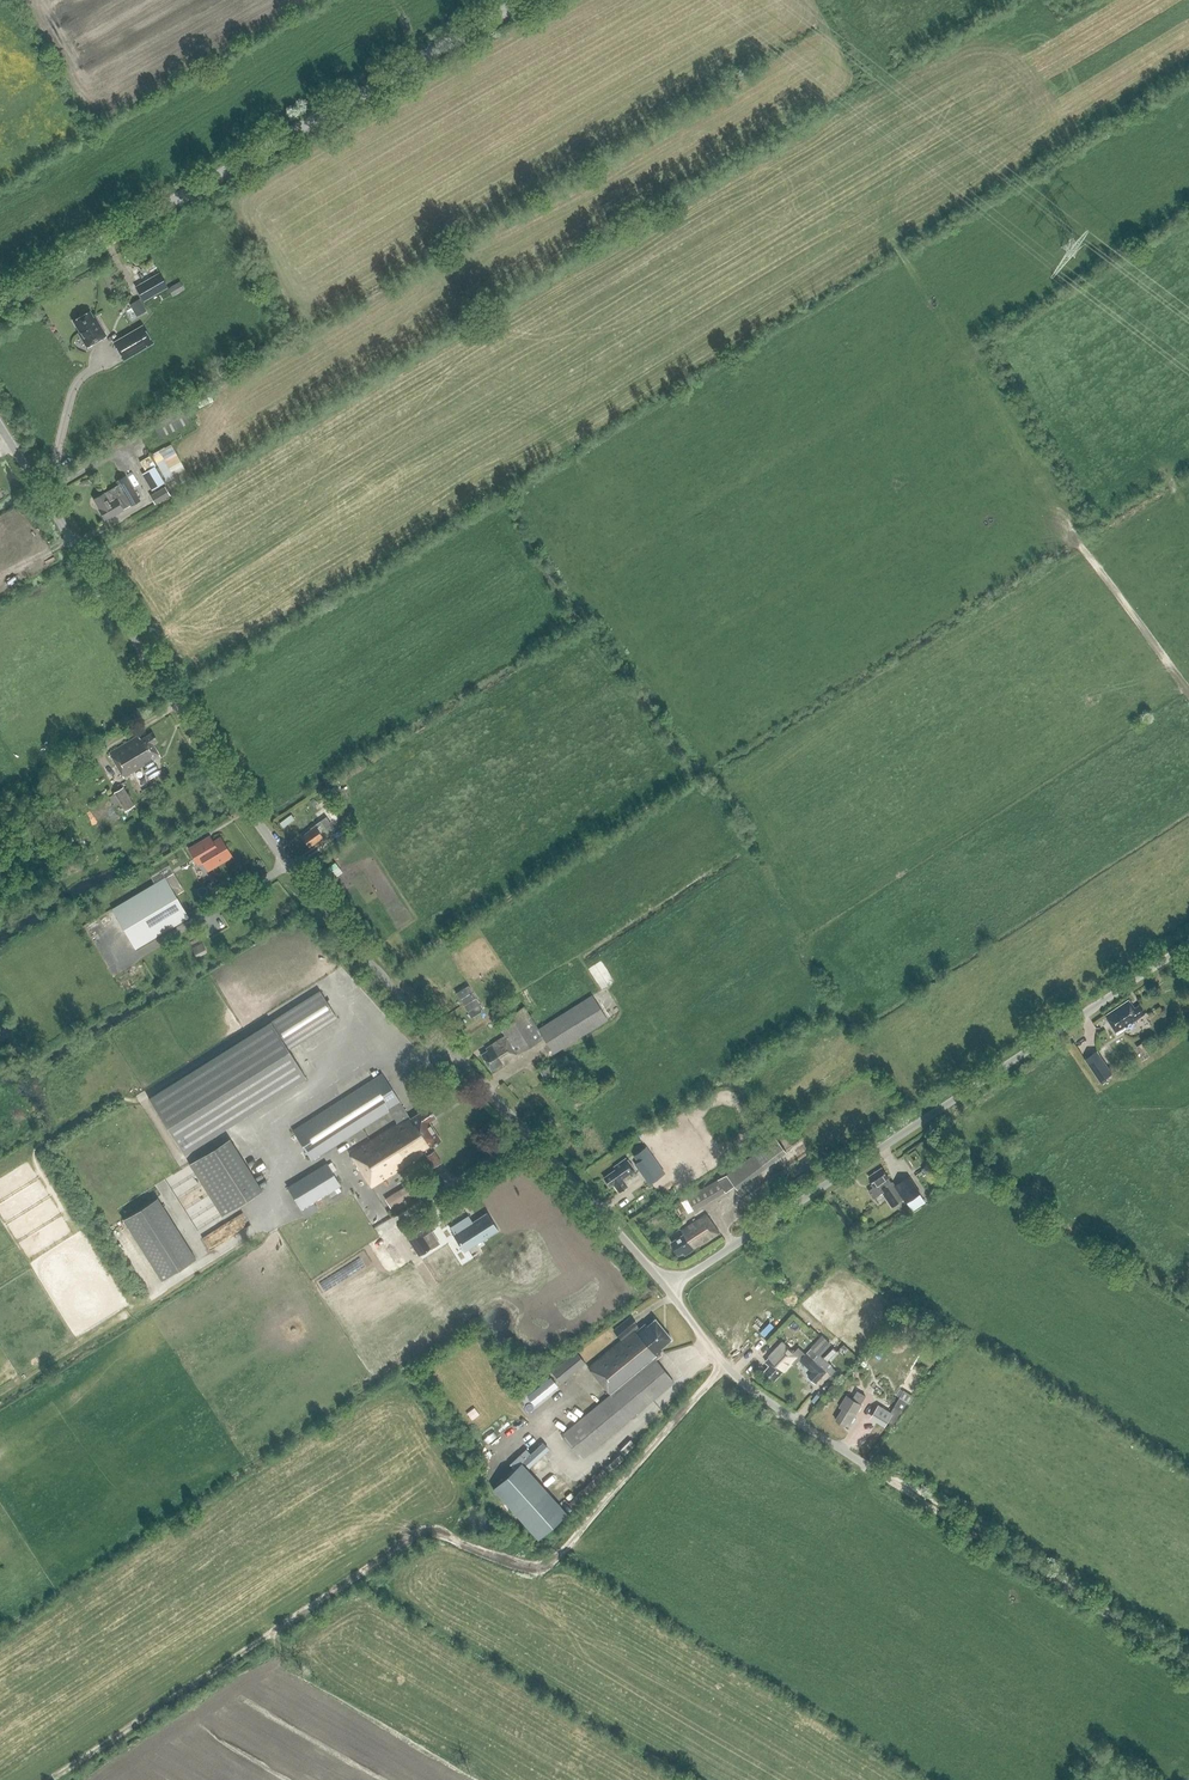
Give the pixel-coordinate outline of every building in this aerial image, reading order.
[(168,287),(159,272),(135,287),(143,302),(168,287)] [(168,289),(172,296),(184,289),(180,282),(168,289)] [(145,308),(140,299),(130,304),(135,313),(145,308)] [(87,347),(106,336),(98,322),(96,322),(90,311),(73,321),(80,332),(78,333),(87,347)] [(113,342),(124,361),(154,343),(142,324),(113,342)] [(154,426),(160,438),(189,423),(183,411),(154,426)] [(171,444),(151,455),(165,480),(171,492),(191,481),(171,444)] [(152,491),(164,483),(154,466),(142,474),(152,491)] [(126,476),(116,481),(118,485),(104,494),(103,493),(94,499),(100,509),(99,510),(104,519),(108,517),(109,519),(123,511),(122,510),(130,505),(130,506),(140,501),(126,476)] [(151,496),(155,503),(169,495),(165,487),(151,496)] [(160,756),(153,744),(157,742),(151,732),(140,739),(138,735),(109,753),(124,778),(144,766),(147,769),(144,771),(149,779),(160,773),(155,764),(153,760),(160,756)] [(114,793),(126,811),(135,806),(123,787),(114,793)] [(323,801),(317,805),(320,810),(326,805),(323,801)] [(334,828),(332,824),(326,817),(310,828),(311,830),(302,837),(309,847),(334,828)] [(212,844),(209,837),(189,849),(198,864),(203,861),(208,869),(216,864),(218,865),(220,863),(221,862),(230,856),(220,839),(212,844)] [(135,949),(188,918),(187,916),(195,911),(187,897),(179,902),(164,877),(111,909),(135,949)] [(202,943),(192,948),(196,958),(207,953),(202,943)] [(476,1017),(488,1009),(473,983),(460,991),(476,1017)] [(288,1049),(337,1018),(320,992),(150,1101),(183,1154),(305,1077),(288,1049)] [(607,1019),(592,996),(538,1030),(524,1007),(497,1023),(506,1036),(486,1049),(487,1051),(481,1055),(491,1071),(503,1063),(504,1066),(519,1056),(517,1054),(543,1038),(553,1053),(607,1019)] [(1135,1024),(1134,1021),(1145,1014),(1139,1006),(1135,1009),(1129,1000),(1106,1016),(1118,1035),(1135,1024)] [(1148,1042),(1137,1047),(1142,1058),(1153,1053),(1148,1042)] [(1097,1051),(1084,1060),(1100,1083),(1113,1074),(1097,1051)] [(401,1104),(382,1074),(293,1131),(312,1161),(389,1111),(397,1124),(350,1154),(371,1187),(387,1177),(390,1175),(424,1154),(423,1152),(431,1146),(431,1147),(441,1141),(429,1122),(435,1118),(428,1108),(410,1119),(409,1117),(401,1104)] [(223,1216),(262,1191),(230,1139),(190,1164),(223,1216)] [(427,1157),(434,1168),(441,1163),(434,1152),(427,1157)] [(645,1155),(635,1163),(649,1183),(660,1176),(645,1155)] [(619,1192),(627,1186),(624,1182),(637,1173),(626,1158),(614,1167),(615,1170),(604,1178),(610,1186),(614,1184),(619,1192)] [(340,1186),(326,1163),(287,1187),(301,1209),(340,1186)] [(926,1182),(936,1176),(933,1171),(929,1165),(922,1170),(926,1176),(923,1178),(926,1182)] [(920,1194),(909,1177),(896,1186),(891,1189),(888,1185),(891,1183),(888,1178),(889,1178),(882,1168),(869,1177),(875,1187),(868,1191),(873,1198),(882,1192),(892,1208),(905,1200),(907,1203),(920,1194)] [(719,1179),(688,1198),(695,1210),(726,1192),(719,1179)] [(385,1199),(391,1209),(416,1193),(410,1183),(385,1199)] [(123,1220),(161,1280),(195,1259),(157,1198),(123,1220)] [(452,1234),(464,1252),(498,1230),(487,1212),(472,1222),(468,1216),(450,1227),(454,1233),(452,1234)] [(246,1214),(204,1235),(210,1249),(229,1239),(233,1246),(246,1240),(239,1226),(250,1221),(246,1214)] [(685,1255),(719,1233),(707,1214),(682,1231),(684,1234),(671,1243),(679,1255),(683,1252),(685,1255)] [(414,1223),(423,1236),(436,1228),(427,1215),(414,1223)] [(622,1340),(589,1368),(611,1395),(562,1435),(581,1459),(674,1382),(655,1359),(662,1354),(660,1352),(663,1350),(661,1349),(672,1340),(655,1319),(647,1326),(645,1324),(639,1329),(636,1325),(630,1317),(614,1331),(622,1340)] [(823,1336),(807,1353),(814,1360),(814,1359),(817,1362),(833,1345),(823,1336)] [(775,1381),(797,1357),(783,1344),(766,1362),(770,1366),(765,1371),(775,1381)] [(586,1364),(575,1351),(551,1371),(562,1383),(586,1364)] [(807,1353),(799,1361),(811,1373),(815,1368),(824,1376),(828,1372),(827,1371),(826,1370),(820,1364),(817,1362),(814,1359),(814,1360),(807,1353)] [(824,1360),(820,1364),(826,1370),(827,1371),(828,1372),(832,1376),(836,1371),(824,1360)] [(551,1377),(527,1396),(535,1406),(558,1386),(551,1377)] [(847,1396),(840,1407),(843,1409),(836,1420),(846,1426),(848,1422),(851,1423),(862,1405),(861,1405),(866,1397),(858,1391),(853,1400),(847,1396)] [(887,1424),(889,1422),(893,1425),(902,1410),(906,1404),(910,1407),(914,1399),(903,1392),(895,1406),(891,1412),(879,1405),(870,1418),(885,1427),(887,1424)] [(521,1463),(530,1454),(526,1449),(509,1464),(514,1469),(521,1463)] [(491,1489),(537,1540),(567,1513),(521,1463),(514,1469),(491,1489)] [(586,1490),(577,1498),(581,1504),(591,1495),(586,1490)]
